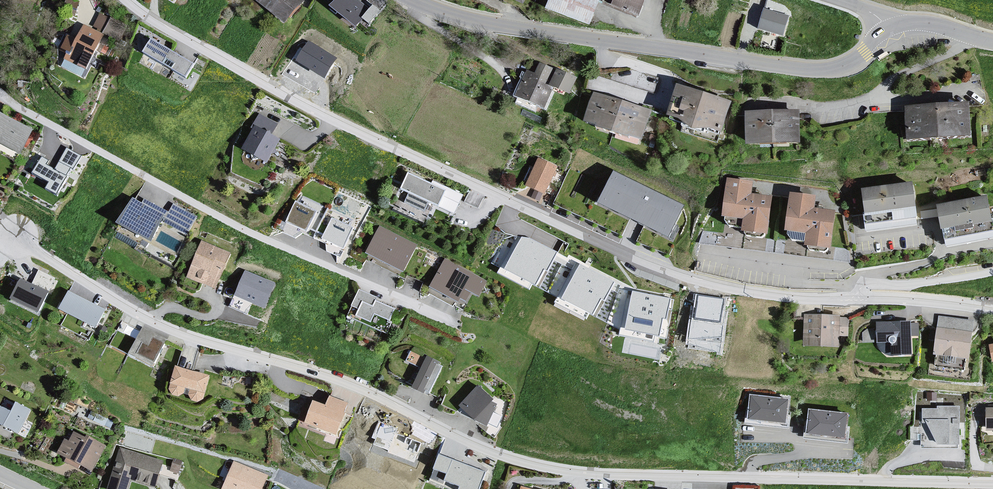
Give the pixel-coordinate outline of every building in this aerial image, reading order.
[(258,0),(284,24),(304,2),(302,0),(258,0)] [(357,0),(337,0),(331,7),(358,28),(362,23),(367,27),(380,11),(373,6),(367,8),(357,0)] [(604,0),(551,0),(546,11),(590,28),(601,2),(603,2),(604,0)] [(612,6),(640,18),(649,0),(615,0),(612,6)] [(113,36),(121,22),(102,10),(93,24),(113,36)] [(764,10),(758,32),(784,39),(790,17),(764,10)] [(101,37),(81,27),(75,38),(65,33),(56,48),(62,51),(61,60),(75,67),(82,55),(88,58),(101,37)] [(148,40),(140,52),(183,81),(192,66),(148,40)] [(336,59),(309,42),(298,60),(324,77),(330,68),(336,59)] [(538,63),(531,75),(534,80),(544,86),(551,69),(538,63)] [(554,70),(544,86),(566,96),(574,80),(554,70)] [(524,71),(511,97),(539,109),(549,90),(544,86),(534,80),(533,76),(531,75),(524,71)] [(679,88),(670,117),(686,122),(684,129),(705,135),(706,131),(723,136),(733,104),(679,88)] [(593,92),(583,124),(642,142),(652,111),(593,92)] [(966,103),(906,107),(908,139),(968,135),(966,103)] [(798,111),(746,112),(747,142),(799,141),(798,111)] [(1,115),(0,116),(0,144),(22,156),(34,133),(1,115)] [(255,127),(242,151),(267,165),(281,141),(255,127)] [(47,159),(41,156),(31,174),(49,184),(46,189),(57,195),(71,169),(74,171),(82,156),(67,148),(55,170),(45,164),(47,159)] [(555,169),(535,160),(521,185),(540,196),(555,169)] [(686,207),(615,173),(599,207),(670,240),(686,207)] [(405,174),(393,198),(426,216),(431,208),(442,192),(428,185),(405,174)] [(756,183),(726,179),(720,219),(727,220),(735,221),(734,223),(740,224),(739,234),(769,238),(775,198),(754,196),(756,183)] [(430,182),(428,185),(442,192),(431,208),(450,215),(461,195),(430,182)] [(914,186),(863,193),(868,228),(919,221),(914,186)] [(820,199),(792,195),(786,233),(808,237),(806,246),(831,250),(836,215),(818,212),(820,199)] [(327,208),(303,197),(300,205),(296,203),(287,223),(308,233),(310,229),(316,232),(327,208)] [(937,209),(941,232),(975,226),(976,228),(992,225),(992,221),(988,198),(937,209)] [(133,200),(118,226),(149,245),(164,219),(188,233),(197,218),(174,204),(169,214),(145,200),(141,205),(133,200)] [(349,227),(353,220),(329,209),(318,233),(324,236),(322,239),(343,249),(353,229),(349,227)] [(378,227),(364,254),(402,273),(416,245),(378,227)] [(532,239),(518,237),(499,275),(529,289),(532,285),(537,287),(545,271),(548,273),(558,252),(532,239)] [(230,254),(201,242),(186,277),(216,289),(230,254)] [(445,259),(429,289),(466,308),(473,294),(479,297),(487,281),(445,259)] [(615,283),(576,263),(555,303),(586,319),(589,312),(595,315),(602,301),(605,303),(615,283)] [(33,285),(21,279),(11,301),(39,314),(56,279),(39,271),(33,285)] [(272,284),(245,272),(236,294),(249,300),(263,306),(272,284)] [(345,309),(353,314),(359,304),(369,308),(372,302),(376,298),(355,289),(345,309)] [(107,310),(69,291),(59,312),(97,331),(107,310)] [(672,299),(628,291),(620,336),(654,342),(655,334),(661,335),(664,320),(667,321),(672,299)] [(353,314),(352,317),(382,333),(388,323),(384,322),(392,310),(372,302),(369,308),(359,304),(353,314)] [(840,317),(804,315),(802,346),(838,348),(839,337),(847,337),(848,320),(840,319),(840,317)] [(974,322),(938,318),(934,356),(970,360),(974,322)] [(911,322),(876,322),(877,344),(879,348),(884,353),(890,357),(911,357),(911,322)] [(168,340),(141,327),(128,355),(154,368),(168,340)] [(406,359),(419,365),(424,355),(411,349),(406,359)] [(439,361),(427,356),(413,387),(424,392),(425,390),(429,392),(441,366),(437,364),(439,361)] [(209,376),(175,366),(170,382),(171,383),(169,389),(172,394),(178,396),(184,393),(185,388),(191,389),(189,394),(191,400),(198,401),(203,398),(209,376)] [(477,387),(461,405),(476,419),(488,423),(496,405),(488,402),(491,399),(477,387)] [(791,401),(749,396),(746,423),(787,428),(791,401)] [(347,403),(330,397),(327,404),(326,406),(313,401),(305,422),(336,433),(347,403)] [(14,404),(9,414),(0,409),(0,430),(18,438),(31,412),(14,404)] [(936,409),(920,409),(919,450),(959,450),(959,407),(937,407),(936,409)] [(983,409),(983,431),(992,431),(992,409),(983,409)] [(850,416),(808,411),(805,435),(847,440),(850,416)] [(397,428),(379,422),(374,437),(378,438),(375,444),(389,449),(388,451),(413,461),(420,442),(405,437),(395,433),(397,428)] [(92,474),(105,449),(75,433),(70,443),(65,440),(57,455),(92,474)] [(121,448),(107,488),(130,488),(133,480),(157,488),(165,463),(121,448)] [(434,468),(447,473),(445,480),(460,485),(459,488),(477,488),(484,470),(461,462),(439,454),(434,468)] [(230,463),(218,488),(259,488),(265,477),(230,463)]
